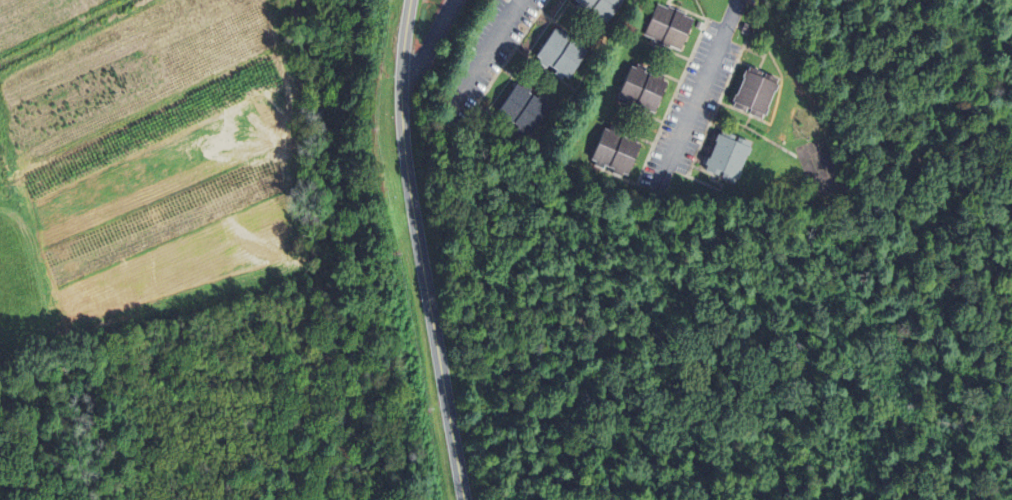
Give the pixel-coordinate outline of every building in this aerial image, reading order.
[(581,3),(577,0),(625,0),(609,23),(605,20),(603,23),(595,18),(597,14),(589,9),(587,12),(578,6),(581,3)] [(656,40),(646,35),(659,5),(669,9),(670,7),(685,14),(684,16),(694,20),(680,51),(671,47),(670,49),(655,42),(656,40)] [(564,28),(572,34),(570,37),(578,43),(580,39),(588,45),(586,48),(590,52),(571,79),(567,76),(564,80),(556,74),(559,70),(551,65),(549,69),(540,63),(542,59),(539,57),(558,29),(562,32),(564,28)] [(638,65),(647,69),(646,73),(655,77),(656,73),(665,77),(663,81),(669,83),(655,114),(650,111),(648,115),(640,111),(641,107),(633,104),(631,108),(621,103),(623,99),(619,98),(633,67),(637,69),(638,65)] [(737,95),(739,96),(746,79),(744,78),(747,71),(749,72),(751,67),(781,80),(779,85),(781,85),(778,92),(776,91),(769,109),(771,109),(768,116),(766,116),(764,120),(751,114),(753,110),(749,108),(747,112),(734,107),(736,103),(734,102),(737,95)] [(524,84),(532,90),(530,93),(538,99),(541,95),(549,101),(546,104),(551,108),(532,135),(527,132),(525,136),(517,130),(519,126),(512,121),(509,125),(500,119),(503,115),(500,113),(519,85),(522,88),(524,84)] [(611,127),(620,131),(619,135),(628,139),(629,135),(638,139),(636,143),(642,145),(628,176),(623,174),(621,177),(613,174),(614,170),(606,166),(604,170),(594,165),(596,161),(592,160),(606,129),(610,131),(611,127)] [(709,159),(711,160),(718,143),(716,142),(719,135),(721,136),(723,131),(753,144),(751,149),(753,150),(750,156),(748,156),(741,173),(743,174),(740,181),(738,180),(736,184),(723,178),(725,174),(721,172),(719,177),(706,171),(708,167),(706,166),(709,159)]
